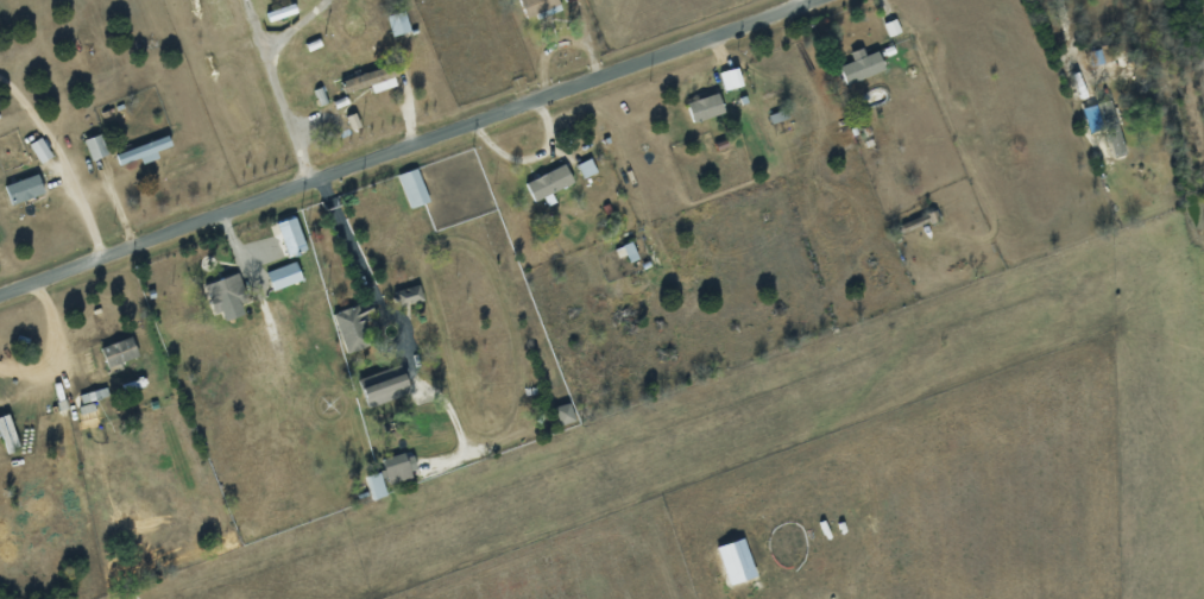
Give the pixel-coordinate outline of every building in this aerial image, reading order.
[(562,8),(559,0),(520,0),(528,20),(562,8)] [(392,35),(410,32),(406,11),(388,14),(392,35)] [(839,63),(847,84),(886,70),(878,48),(839,63)] [(342,80),(346,94),(371,86),(374,93),(397,86),(391,65),(342,80)] [(721,72),(725,90),(744,86),(739,67),(721,72)] [(694,123),(725,113),(719,93),(687,103),(694,123)] [(1096,104),(1113,156),(1127,152),(1110,100),(1096,104)] [(92,160),(108,154),(100,134),(84,140),(92,160)] [(159,158),(157,151),(173,146),(169,136),(116,153),(120,164),(141,158),(142,163),(159,158)] [(42,163),(53,155),(41,137),(29,145),(42,163)] [(578,164),(585,178),(598,172),(592,158),(578,164)] [(575,182),(566,164),(527,182),(536,201),(575,182)] [(411,209),(430,201),(417,168),(398,175),(411,209)] [(44,194),(38,174),(6,184),(12,204),(44,194)] [(307,250),(297,216),(278,222),(287,255),(307,250)] [(303,279),(296,261),(267,272),(274,291),(303,279)] [(205,285),(214,313),(222,310),(226,321),(245,314),(242,304),(250,301),(240,273),(205,285)] [(424,302),(421,286),(395,290),(398,306),(424,302)] [(336,311),(344,352),(371,346),(363,305),(336,311)] [(140,356),(132,336),(101,347),(109,368),(140,356)] [(362,389),(369,408),(411,392),(404,373),(362,389)] [(77,396),(85,421),(97,417),(92,401),(108,396),(105,387),(77,396)] [(576,420),(570,402),(553,408),(560,426),(576,420)] [(389,483),(419,473),(411,451),(382,460),(389,483)] [(366,476),(372,499),(387,496),(380,472),(366,476)] [(718,545),(730,584),(758,576),(746,537),(718,545)]
